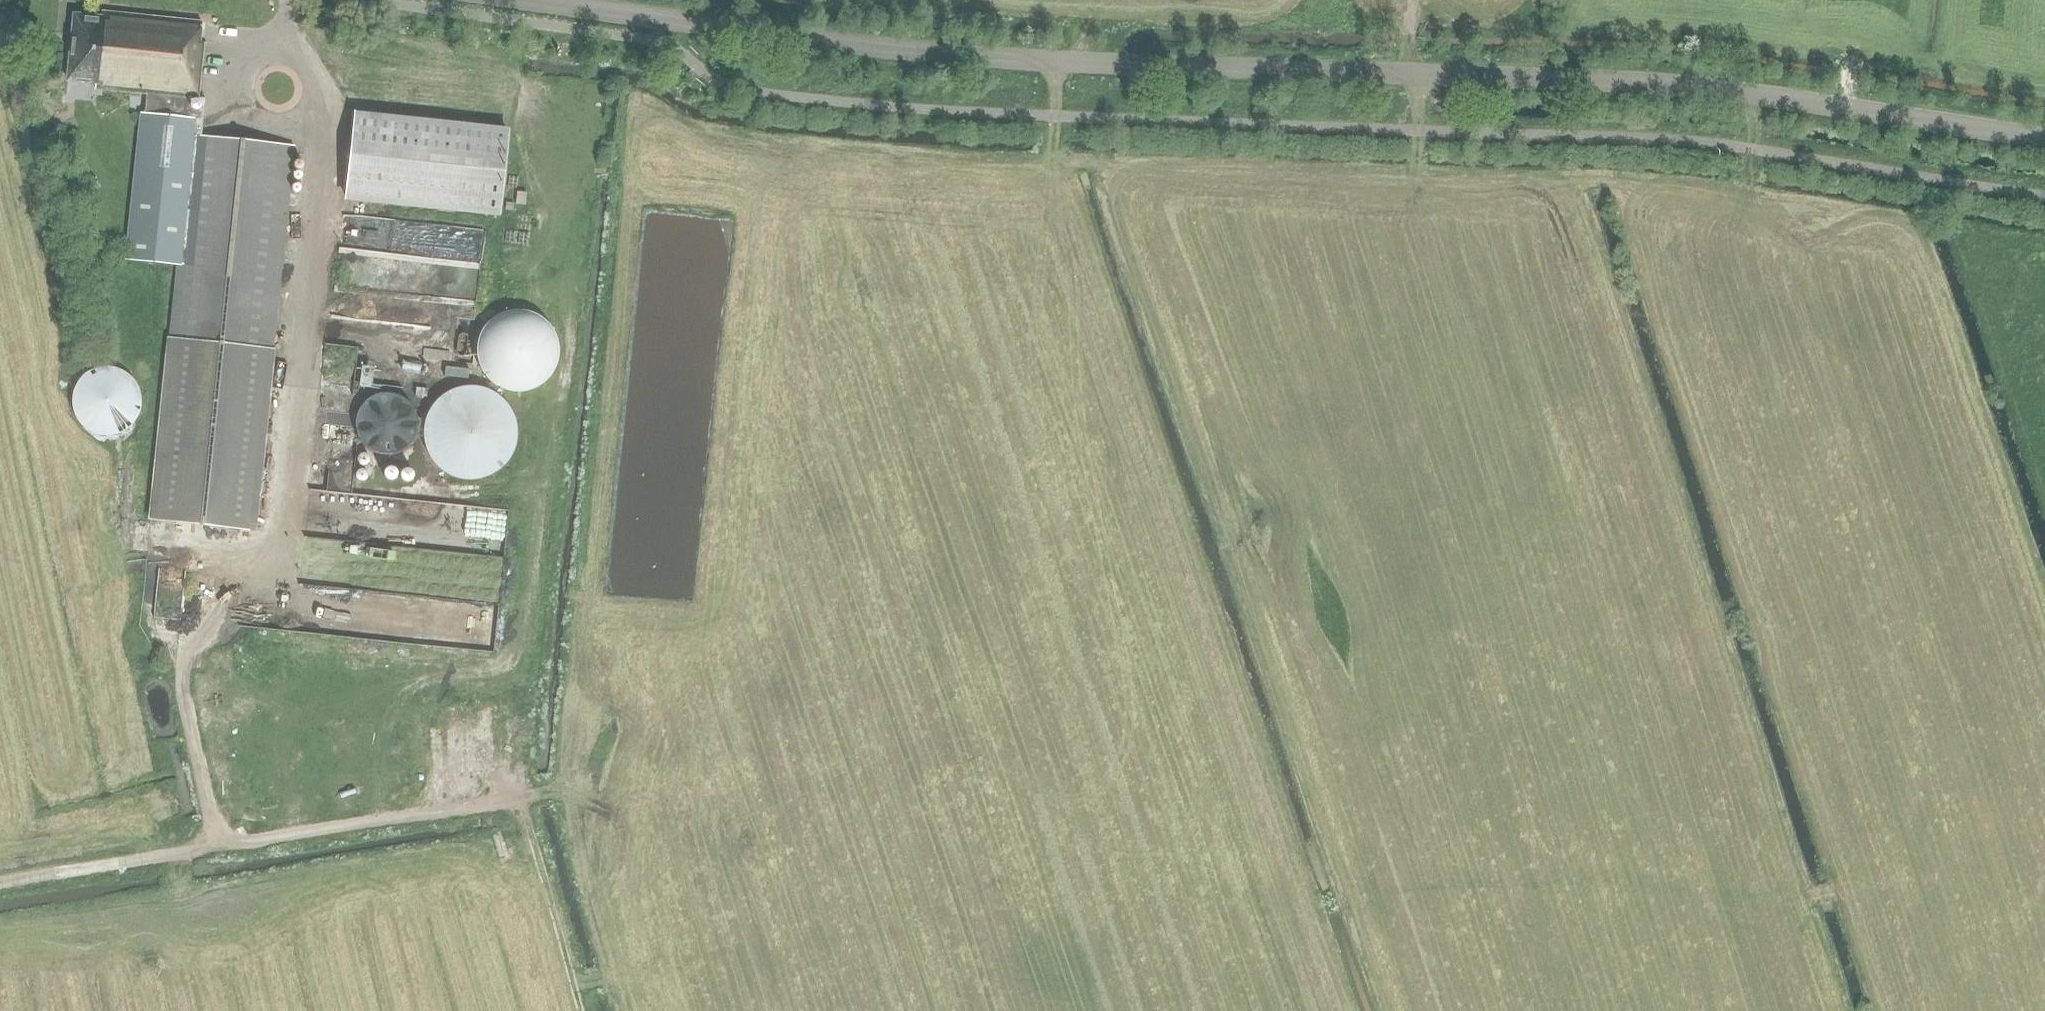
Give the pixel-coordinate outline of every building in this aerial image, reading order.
[(198,42),(200,22),(102,12),(101,18),(73,15),(67,81),(95,84),(94,89),(147,94),(150,95),(196,99),(202,43),(198,42)] [(150,95),(147,94),(146,99),(129,260),(176,264),(149,520),(251,531),(291,146),(202,137),(206,100),(197,100),(196,99),(150,95)] [(343,196),(497,215),(507,135),(353,117),(343,196)] [(523,207),(524,195),(514,194),(513,206),(523,207)] [(511,205),(503,205),(503,212),(510,213),(511,205)] [(479,336),(477,345),(477,354),(478,359),(480,367),(483,373),(487,378),(493,383),(499,387),(506,390),(513,391),(520,391),(528,390),(537,387),(543,383),(549,378),(554,372),(557,365),(559,358),(559,351),(559,344),(557,338),(554,332),(550,325),(543,318),(536,314),(528,311),(522,310),(513,310),(504,312),(496,316),(489,321),(483,328),(479,336)] [(105,435),(111,435),(118,433),(124,429),(129,425),(134,419),(137,414),(138,407),(139,401),(139,395),(137,388),(134,383),(129,378),(124,373),(118,370),(111,368),(105,367),(99,368),(92,370),(86,373),(81,378),(76,383),(73,388),(72,395),(71,401),(72,407),(73,414),(76,419),(81,425),(86,429),(92,433),(99,435),(105,435)] [(465,481),(474,480),(484,477),(492,472),(498,467),(504,459),(508,452),(510,444),(511,435),(510,425),(508,417),(504,410),(498,402),(492,397),(484,392),(474,389),(465,388),(455,389),(446,392),(437,397),(431,402),(425,410),(421,417),(419,425),(418,435),(419,444),(421,452),(425,459),(431,467),(437,472),(446,477),(455,480),(465,481)] [(381,456),(388,456),(393,454),(398,452),(403,448),(407,443),(410,438),(412,432),(412,425),(412,419),(410,413),(407,408),(403,403),(398,399),(393,396),(388,395),(381,394),(375,395),(369,396),(365,399),(359,403),(355,408),(353,413),(351,419),(350,425),(351,432),(353,438),(355,443),(359,448),(365,452),(369,454),(375,456),(381,456)] [(499,607),(510,511),(463,506),(457,559),(443,558),(438,598),(455,600),(453,618),(473,621),(475,604),(499,607)]
